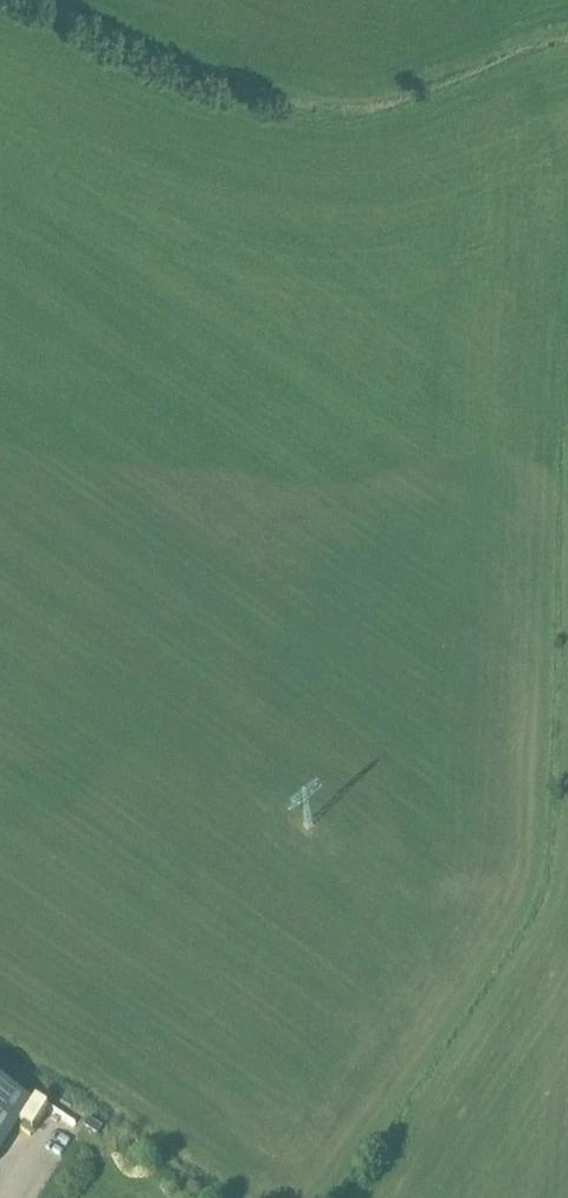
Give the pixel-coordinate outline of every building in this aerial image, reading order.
[(30,1100),(0,1081),(0,1166),(36,1188),(84,1108),(40,1082),(30,1100)] [(93,1145),(102,1131),(86,1121),(77,1134),(93,1145)]
